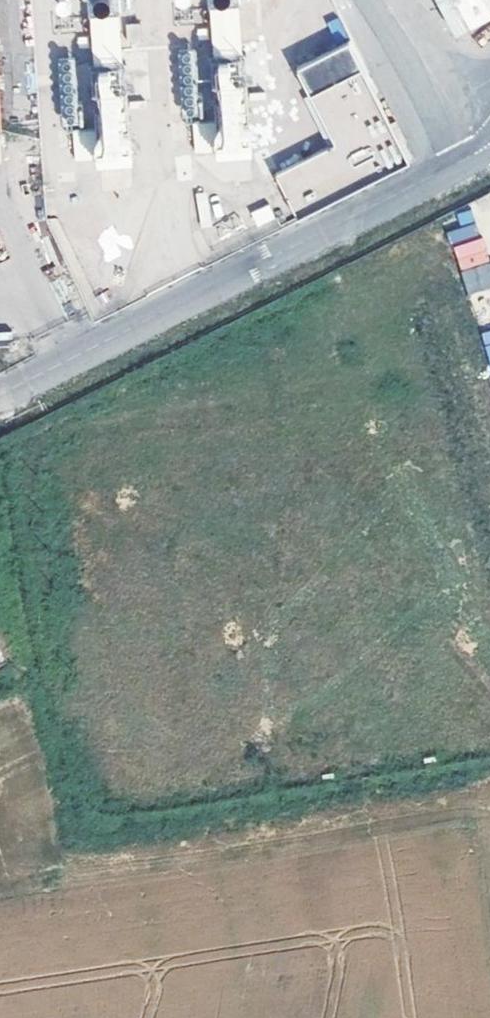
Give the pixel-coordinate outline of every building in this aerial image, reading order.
[(237,0),(207,0),(210,61),(215,61),(219,120),(192,122),(194,155),(246,152),(237,0)] [(456,35),(489,18),(489,0),(438,0),(456,35)] [(89,17),(92,69),(95,69),(98,128),(72,130),(74,162),(98,160),(98,169),(130,167),(121,15),(89,17)] [(399,148),(338,28),(291,51),(330,129),(266,161),(287,203),(399,148)] [(178,51),(182,119),(201,118),(196,49),(178,51)] [(57,59),(61,128),(80,126),(75,58),(57,59)] [(269,203),(250,210),(256,226),(275,219),(269,203)] [(451,245),(478,235),(474,222),(446,232),(451,245)] [(469,295),(489,287),(489,262),(481,237),(452,247),(469,295)] [(481,333),(489,364),(489,330),(481,333)]
